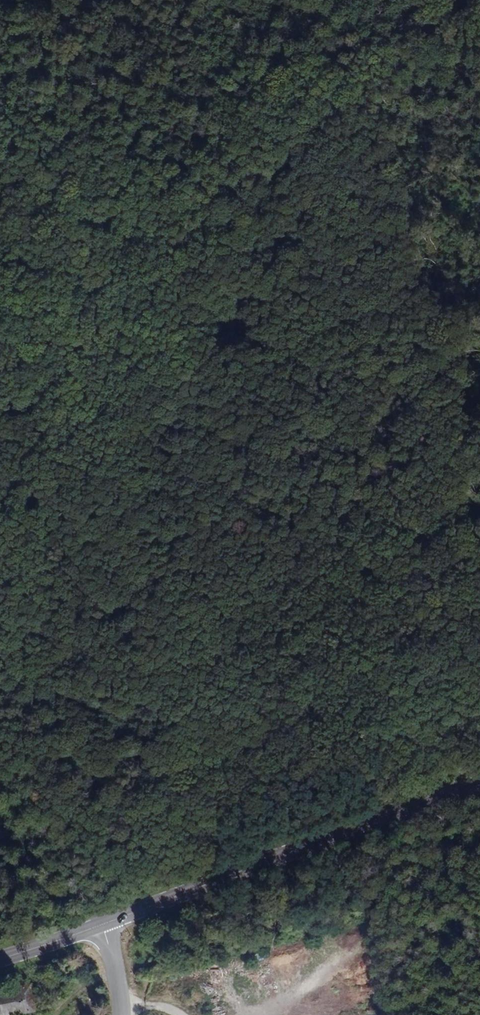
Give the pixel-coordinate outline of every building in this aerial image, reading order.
[(2,1000),(4,1014),(44,1014),(41,993),(2,1000)]
